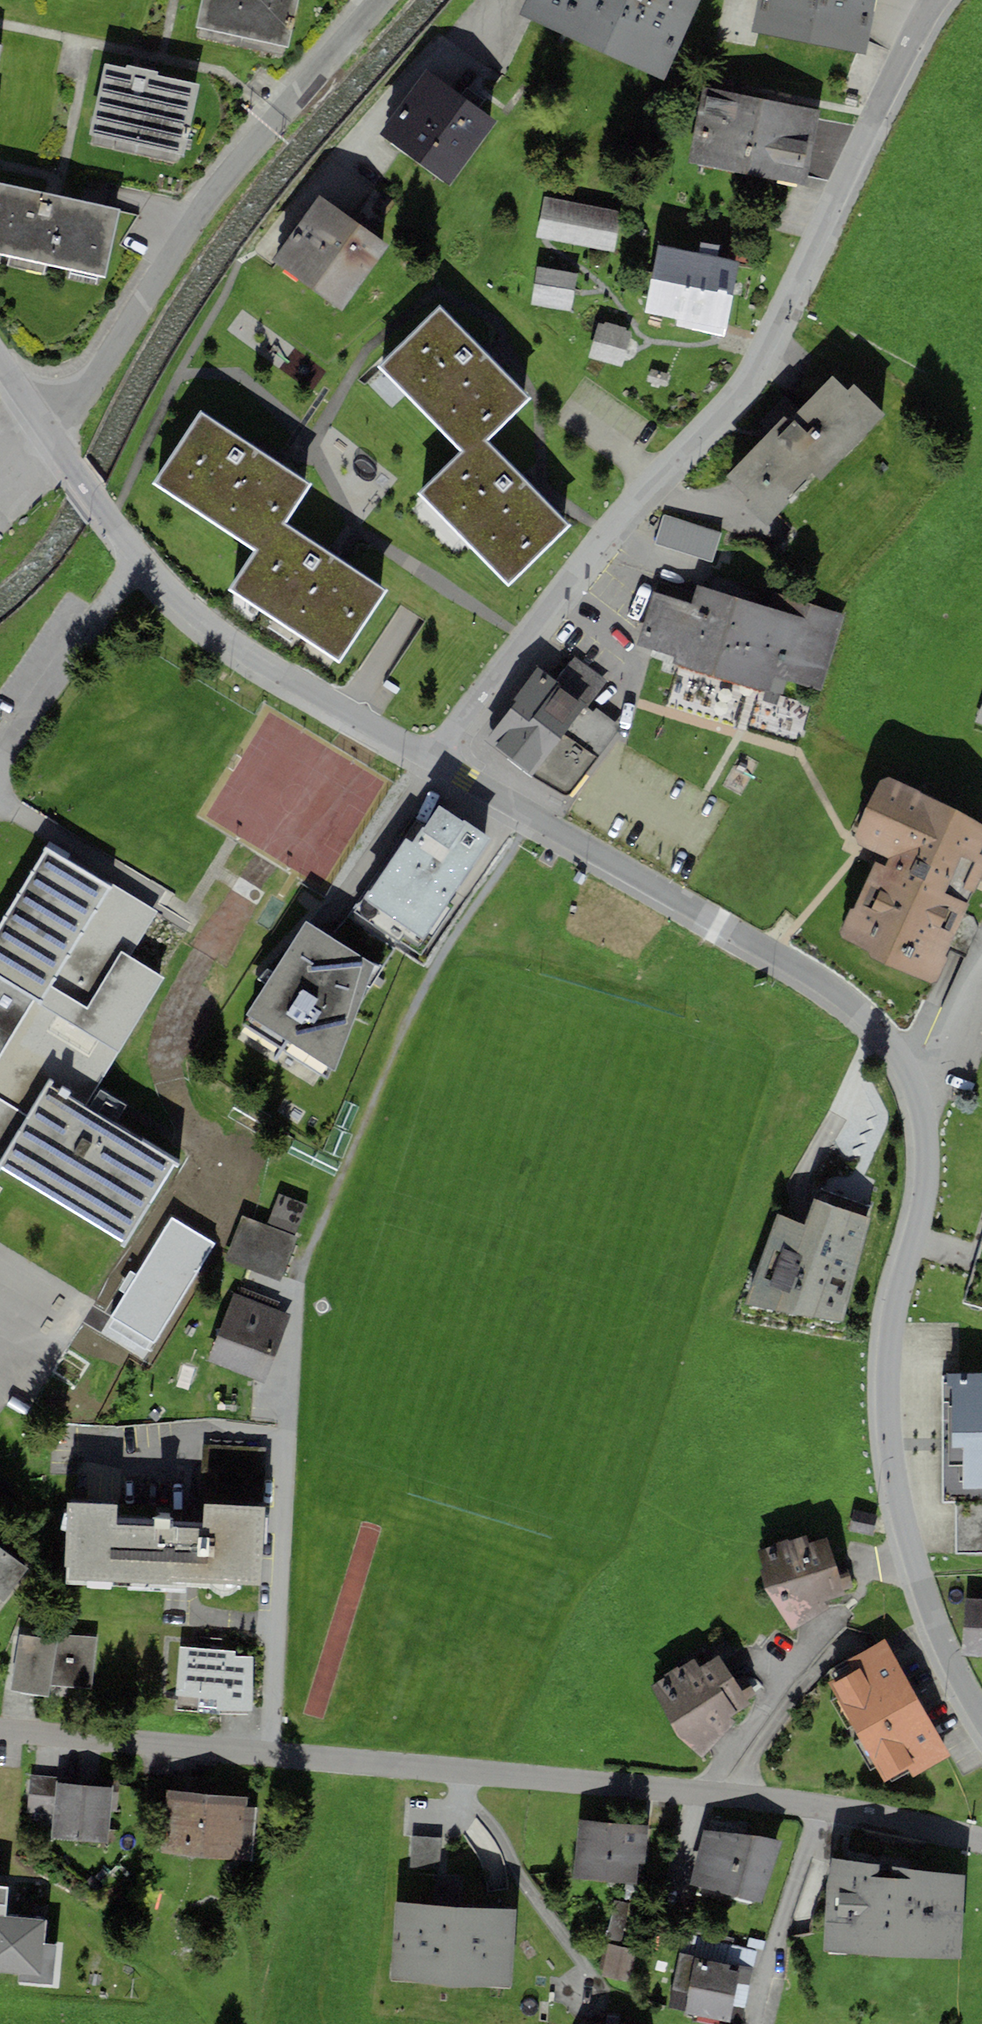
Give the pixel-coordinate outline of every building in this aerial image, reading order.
[(195,29),(289,49),(299,0),(201,0),(195,29)] [(585,46),(606,0),(528,0),(520,17),(585,46)] [(700,0),(606,0),(585,46),(664,81),(700,0)] [(749,30),(864,54),(876,0),(756,0),(749,30)] [(89,134),(184,157),(201,87),(157,76),(158,72),(126,64),(125,69),(106,64),(89,134)] [(449,186),(495,119),(425,72),(379,138),(449,186)] [(818,111),(703,88),(689,162),(804,185),(818,111)] [(0,183),(0,253),(105,276),(119,209),(0,183)] [(342,311),(389,246),(320,196),(272,262),(342,311)] [(621,212),(544,197),(537,236),(613,251),(621,212)] [(740,262),(658,245),(644,313),(676,319),(675,326),(725,336),(726,329),(740,262)] [(578,274),(537,266),(530,304),(571,312),(578,274)] [(529,399),(439,306),(379,365),(462,451),(468,457),(484,441),(529,399)] [(599,322),(588,359),(622,368),(632,332),(599,322)] [(731,478),(744,491),(752,499),(748,504),(771,527),(885,414),(862,391),(854,383),(847,390),(834,377),(788,422),(783,418),(727,474),(731,478)] [(311,484),(200,411),(153,483),(255,550),(264,555),(285,524),(311,484)] [(570,527),(484,441),(468,457),(462,451),(418,491),(509,586),(570,527)] [(722,535),(664,515),(654,544),(713,563),(722,535)] [(386,591),(285,524),(264,555),(255,550),(229,588),(340,662),(386,591)] [(774,608),(697,585),(692,603),(654,591),(638,644),(675,656),(673,664),(781,696),(786,680),(821,690),(844,614),(779,594),(774,608)] [(567,800),(597,760),(600,756),(621,727),(596,709),(595,711),(588,706),(587,705),(606,681),(573,656),(558,676),(542,664),(538,669),(537,668),(514,699),(515,700),(486,739),(487,740),(567,800)] [(882,776),(852,839),(889,857),(884,866),(875,862),(853,909),(852,908),(840,935),(871,950),(868,956),(932,986),(981,878),(981,849),(981,848),(981,846),(981,822),(886,777),(882,776)] [(448,901),(489,838),(440,806),(424,830),(421,828),(412,843),(406,839),(370,893),(369,892),(355,913),(420,955),(453,904),(448,901)] [(28,1117),(50,1082),(87,1106),(163,979),(129,956),(159,913),(113,884),(110,888),(47,847),(0,924),(0,1099),(28,1117)] [(381,968),(306,922),(247,1014),(251,1017),(244,1026),(327,1081),(335,1071),(361,1001),(381,968)] [(50,1082),(28,1117),(0,1161),(0,1166),(124,1245),(176,1162),(87,1106),(50,1082)] [(28,1117),(0,1099),(0,1161),(28,1117)] [(267,1226),(297,1237),(309,1206),(279,1194),(267,1226)] [(871,1218),(814,1199),(804,1223),(777,1214),(744,1304),(843,1322),(871,1218)] [(267,1226),(242,1216),(225,1260),(279,1282),(297,1237),(267,1226)] [(112,1316),(116,1319),(110,1328),(147,1351),(215,1244),(178,1220),(174,1218),(137,1276),(131,1272),(119,1290),(126,1294),(112,1316)] [(240,1287),(237,1295),(276,1310),(279,1302),(240,1287)] [(274,1357),(290,1315),(276,1310),(237,1295),(233,1294),(218,1336),(274,1357)] [(947,1373),(947,1376),(942,1376),(941,1502),(956,1501),(956,1554),(981,1554),(981,1373),(947,1373)] [(119,1504),(67,1502),(64,1565),(69,1565),(68,1581),(172,1587),(173,1580),(260,1584),(264,1507),(204,1504),(202,1530),(170,1529),(171,1520),(154,1519),(154,1526),(117,1524),(119,1504)] [(853,1512),(849,1531),(871,1536),(876,1517),(853,1512)] [(825,1602),(846,1595),(845,1589),(852,1586),(845,1565),(837,1568),(827,1539),(810,1543),(807,1536),(790,1541),(789,1539),(759,1551),(765,1589),(794,1631),(827,1608),(825,1602)] [(5,1602),(29,1569),(0,1547),(0,1598),(5,1602)] [(964,1599),(962,1656),(981,1657),(981,1599),(964,1599)] [(91,1689),(97,1637),(58,1635),(58,1640),(19,1634),(10,1691),(49,1695),(51,1686),(91,1689)] [(885,1783),(908,1769),(913,1777),(951,1756),(885,1639),(846,1660),(853,1672),(830,1686),(836,1696),(831,1699),(848,1729),(853,1726),(859,1738),(853,1741),(870,1771),(876,1767),(885,1783)] [(236,1650),(179,1647),(176,1696),(218,1698),(217,1712),(252,1714),(255,1656),(236,1655),(236,1650)] [(748,1699),(756,1694),(756,1692),(743,1675),(735,1682),(720,1655),(698,1668),(693,1661),(653,1687),(678,1738),(702,1759),(735,1723),(730,1717),(752,1704),(748,1699)] [(56,1783),(56,1777),(27,1774),(26,1793),(55,1795),(56,1783)] [(112,1786),(56,1783),(55,1795),(52,1839),(109,1843),(112,1786)] [(247,1797),(166,1790),(160,1854),(242,1861),(251,1862),(256,1808),(246,1808),(247,1797)] [(642,1824),(579,1820),(574,1880),(637,1885),(639,1863),(645,1864),(648,1825),(642,1824)] [(690,1885),(761,1904),(783,1842),(705,1831),(690,1885)] [(410,1859),(439,1861),(440,1838),(411,1837),(410,1859)] [(398,1858),(391,1981),(512,1988),(519,1865),(439,1861),(410,1859),(398,1858)] [(966,1875),(832,1858),(823,1952),(961,1960),(966,1875)] [(43,1944),(46,1921),(6,1916),(8,1888),(0,1887),(0,1973),(19,1975),(18,1982),(52,1985),(56,1945),(43,1944)] [(605,1938),(622,1942),(631,1905),(615,1901),(605,1938)] [(638,1983),(643,1950),(608,1945),(603,1977),(638,1983)] [(680,1952),(671,1992),(688,1995),(684,2015),(723,2023),(729,2023),(733,2005),(745,2008),(754,1969),(680,1952)]
